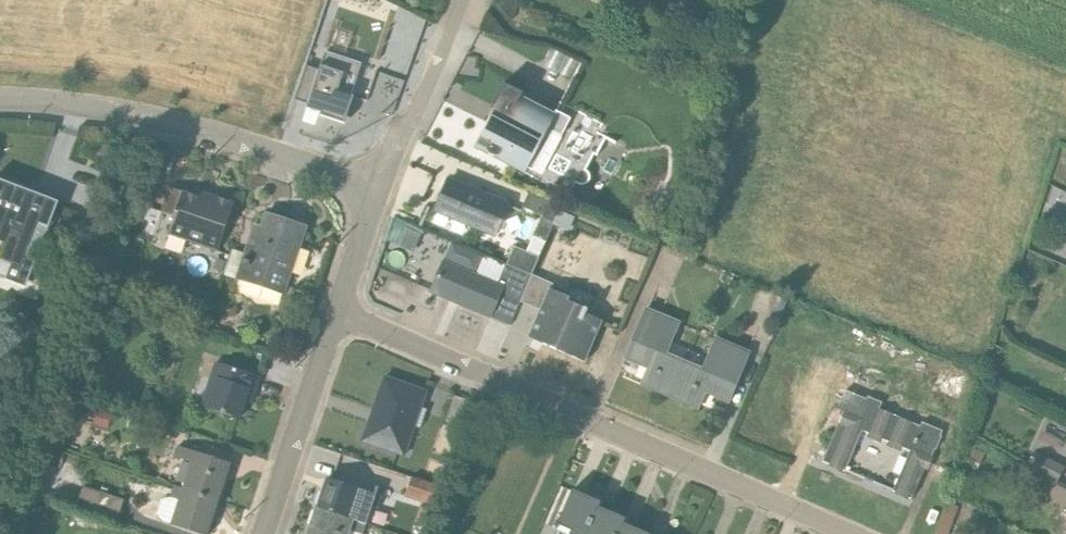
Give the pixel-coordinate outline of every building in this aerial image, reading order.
[(361,68),(325,56),(319,74),(305,69),(294,103),(308,108),(306,112),(343,124),(361,68)] [(502,87),(473,152),(487,159),(489,158),(493,160),(492,162),(524,178),(527,173),(532,174),(552,136),(561,140),(570,122),(556,114),(554,117),(521,100),(522,97),(502,87)] [(433,215),(496,242),(510,208),(448,180),(433,215)] [(57,206),(0,184),(0,280),(26,290),(57,206)] [(197,202),(169,191),(161,214),(174,220),(168,238),(217,255),(235,206),(200,195),(197,202)] [(561,209),(529,195),(521,210),(542,220),(526,255),(514,250),(513,251),(506,268),(531,279),(561,209)] [(574,221),(558,214),(553,229),(567,236),(574,221)] [(237,284),(238,280),(283,296),(304,231),(265,218),(261,232),(255,231),(246,258),(233,253),(224,279),(237,284)] [(396,222),(386,244),(413,256),(423,233),(396,222)] [(452,247),(444,261),(474,275),(480,259),(452,247)] [(443,263),(429,292),(460,305),(460,308),(509,329),(520,306),(531,279),(506,268),(505,269),(485,261),(484,262),(482,262),(476,277),(443,263)] [(527,341),(584,365),(602,325),(585,318),(587,313),(567,305),(569,301),(552,294),(553,288),(531,279),(520,306),(539,314),(527,341)] [(667,357),(680,326),(645,311),(622,363),(645,372),(638,389),(668,402),(684,365),(667,357)] [(684,365),(668,402),(697,414),(704,398),(728,407),(750,356),(715,340),(701,372),(684,365)] [(215,365),(201,408),(240,422),(246,404),(253,406),(261,381),(215,365)] [(425,395),(385,381),(363,444),(404,458),(425,395)] [(836,413),(841,415),(821,465),(828,467),(827,470),(840,475),(841,473),(844,474),(860,434),(858,433),(863,422),(859,421),(865,403),(843,394),(836,413)] [(448,423),(463,428),(468,413),(464,411),(467,403),(455,399),(448,423)] [(909,454),(891,494),(910,502),(924,473),(926,474),(941,435),(921,426),(918,429),(878,412),(880,406),(866,400),(865,403),(859,421),(863,422),(858,433),(860,434),(867,437),(866,441),(879,447),(881,443),(887,445),(886,449),(899,455),(901,451),(909,454)] [(231,467),(178,449),(174,460),(191,466),(182,490),(219,503),(231,467)] [(964,461),(959,471),(973,477),(983,457),(973,452),(967,462),(964,461)] [(1062,470),(1037,457),(1028,473),(1053,487),(1062,470)] [(327,480),(318,510),(365,527),(372,509),(376,511),(381,498),(327,480)] [(438,489),(411,480),(404,499),(432,508),(438,489)] [(1046,500),(1065,511),(1065,494),(1053,487),(1046,500)] [(174,488),(170,500),(161,502),(157,517),(162,524),(171,527),(170,528),(189,533),(209,533),(219,503),(182,490),(174,488)] [(118,521),(124,503),(83,489),(77,508),(118,521)] [(599,507),(589,503),(588,505),(570,497),(553,533),(557,533),(587,533),(599,507)] [(957,510),(945,505),(945,506),(936,533),(948,533),(957,510)] [(309,533),(363,533),(365,527),(318,510),(309,533)] [(624,522),(598,510),(587,533),(618,533),(624,522)]
